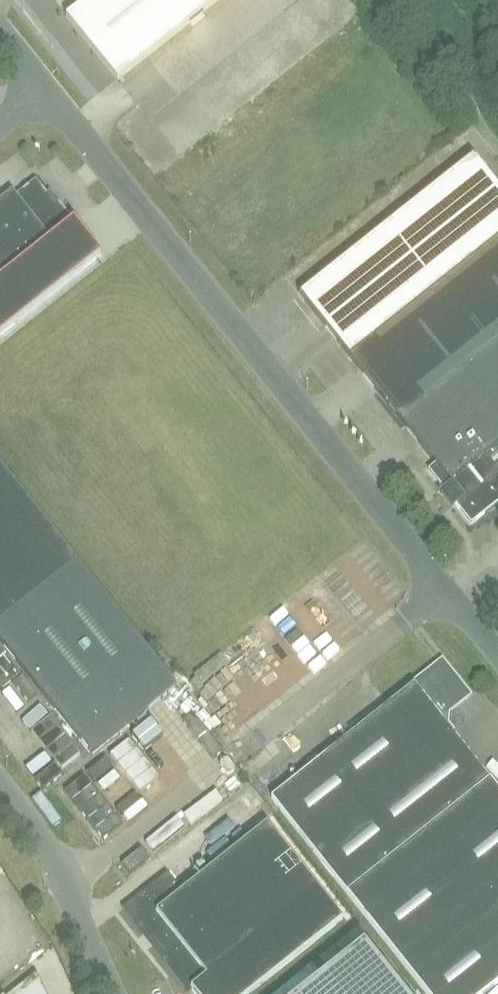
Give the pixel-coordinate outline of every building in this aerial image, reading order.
[(218,0),(87,0),(67,16),(118,80),(218,0)] [(204,76),(248,42),(241,34),(198,68),(204,76)] [(475,155),(301,294),(436,463),(428,470),(442,487),(438,490),(452,507),(455,504),(471,524),(497,503),(497,184),(475,155)] [(0,201),(0,280),(51,239),(50,238),(73,219),(59,202),(54,206),(48,198),(50,197),(36,179),(16,195),(13,190),(0,201)] [(148,711),(178,687),(77,561),(0,464),(0,640),(92,755),(148,711)] [(389,705),(272,798),(427,993),(484,993),(497,983),(497,790),(439,717),(467,695),(442,663),(389,705)] [(221,740),(244,726),(230,705),(208,720),(221,740)] [(343,919),(267,823),(182,891),(167,872),(122,908),(143,934),(146,932),(155,943),(152,945),(188,991),(191,989),(195,993),(249,993),(343,919)] [(364,946),(304,993),(402,993),(364,946)] [(11,993),(46,993),(37,974),(11,993)]
